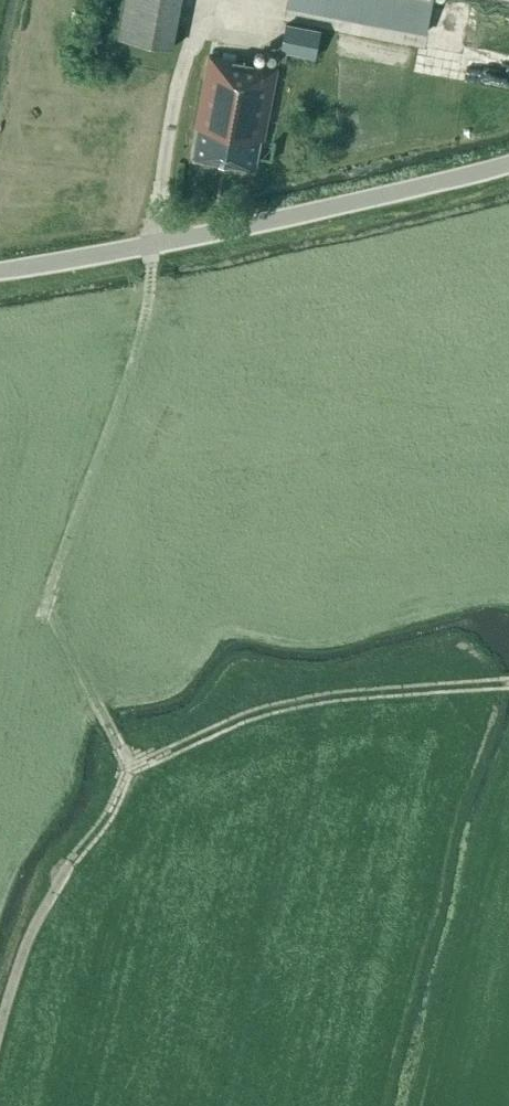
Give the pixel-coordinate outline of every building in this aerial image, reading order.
[(118,37),(171,47),(180,0),(125,0),(118,37)] [(426,32),(432,0),(291,0),(289,7),(426,32)] [(281,50),(315,57),(321,31),(286,24),(281,50)] [(261,139),(264,139),(278,67),(208,54),(195,126),(198,127),(193,157),(255,169),(261,139)]
